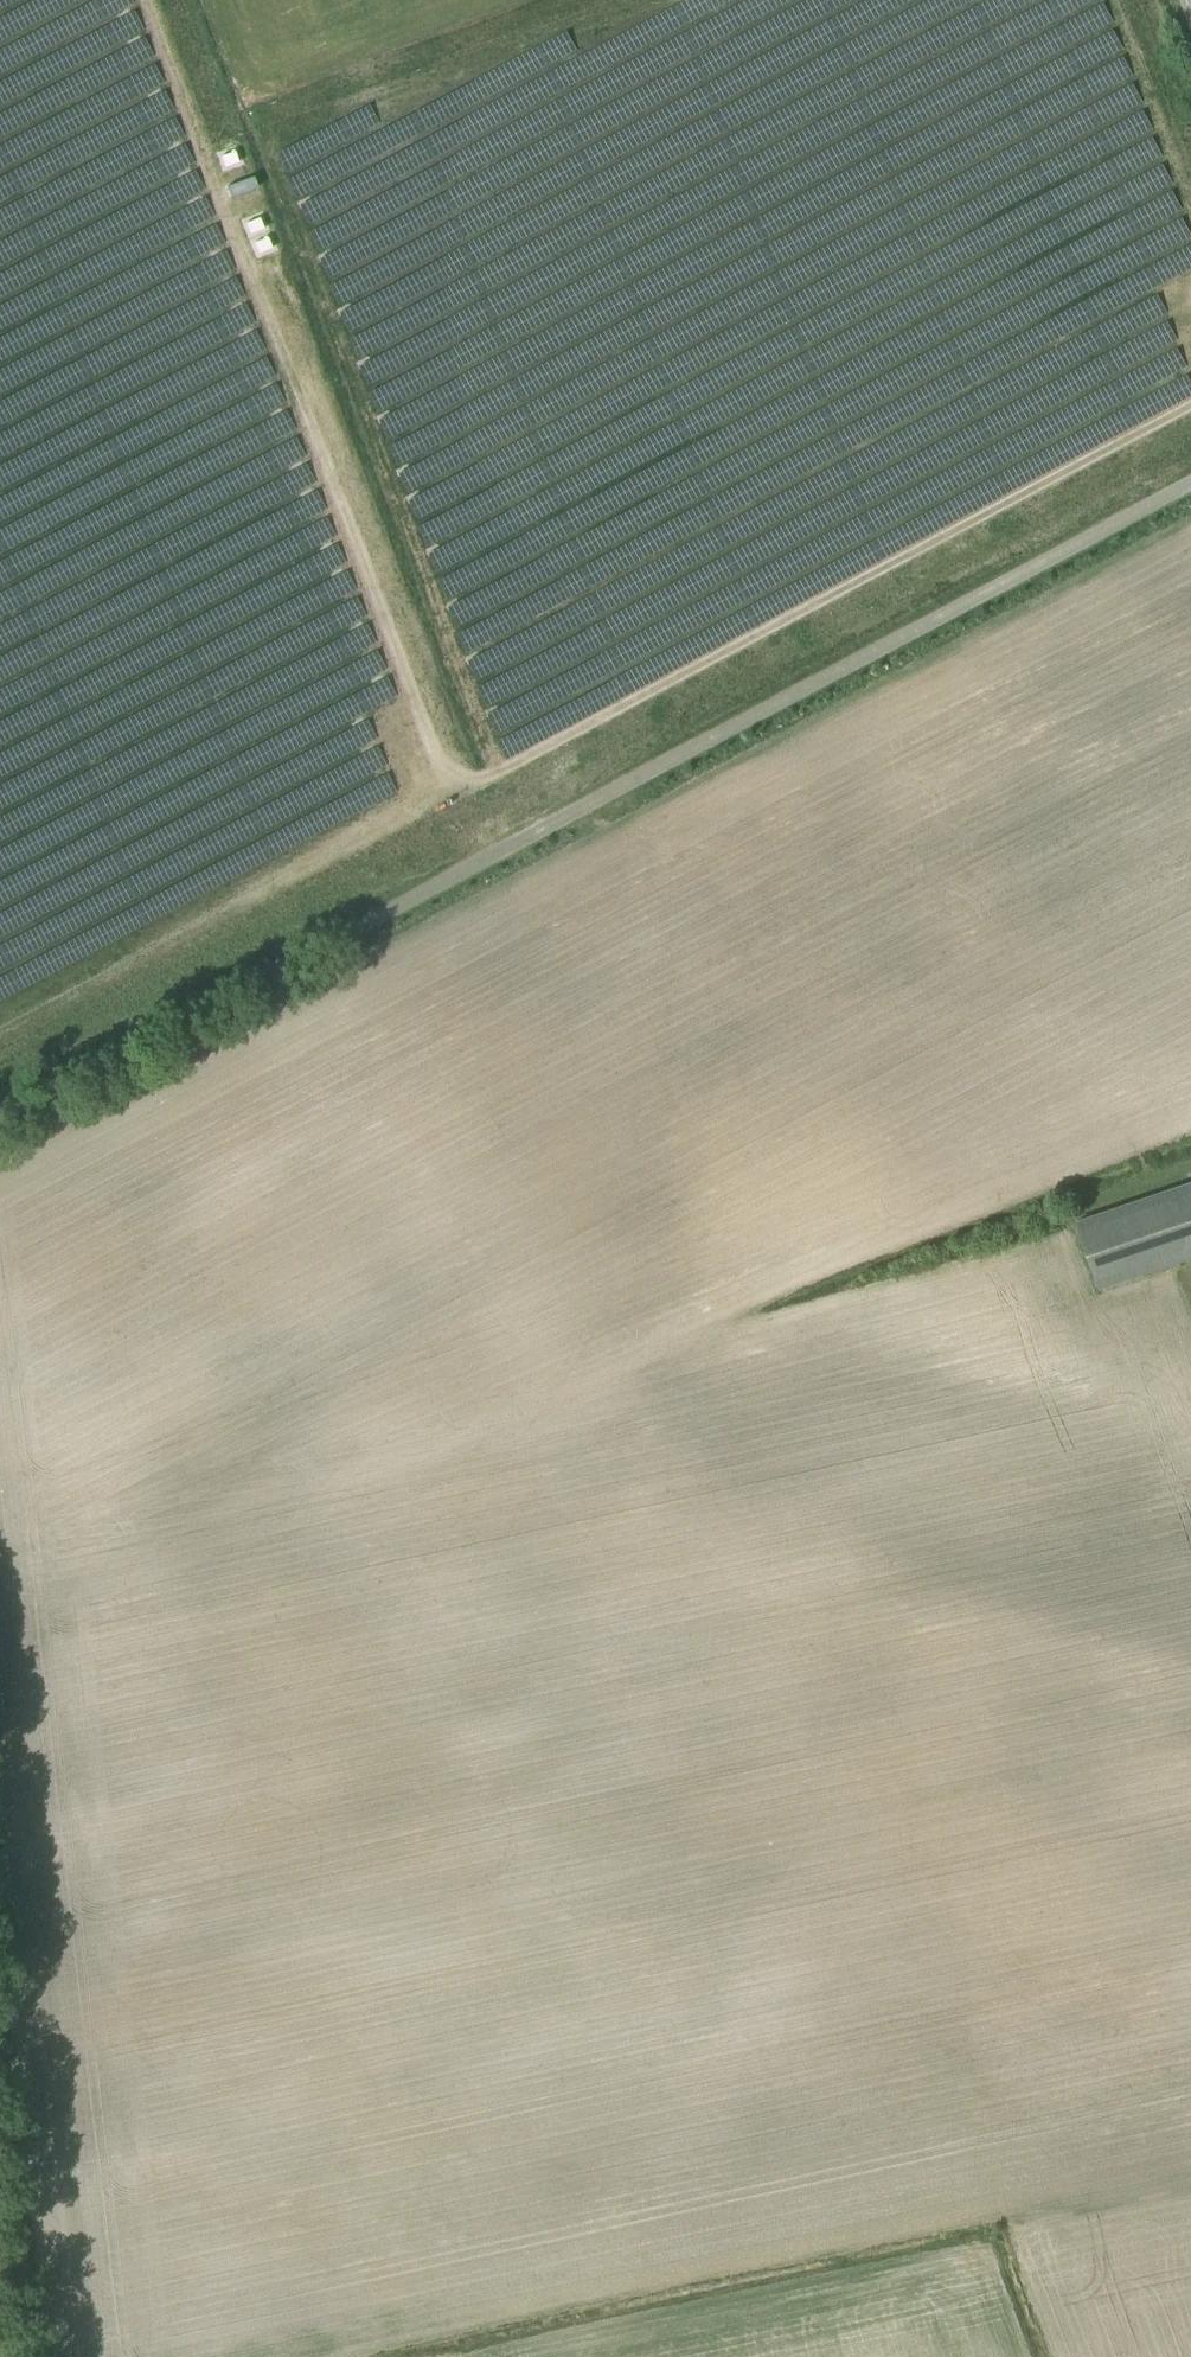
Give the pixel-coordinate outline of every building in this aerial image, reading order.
[(1190,1255),(1190,1180),(1081,1215),(1102,1283),(1190,1255)]
